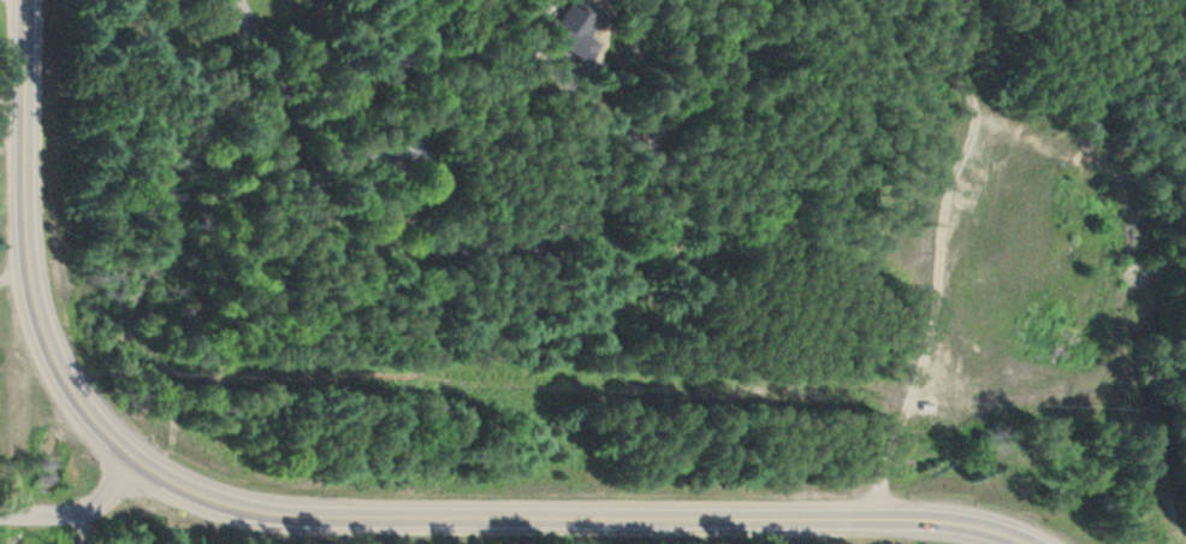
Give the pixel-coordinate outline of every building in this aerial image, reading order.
[(583,40),(600,13),(579,0),(568,0),(541,44),(578,67),(592,45),(583,40)]
